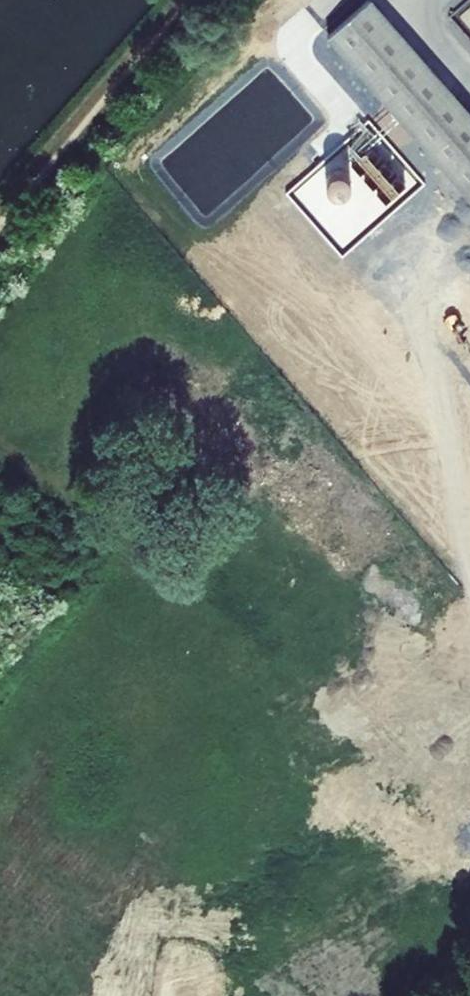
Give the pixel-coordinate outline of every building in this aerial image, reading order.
[(469,200),(469,115),(370,0),(328,36),(469,200)]
